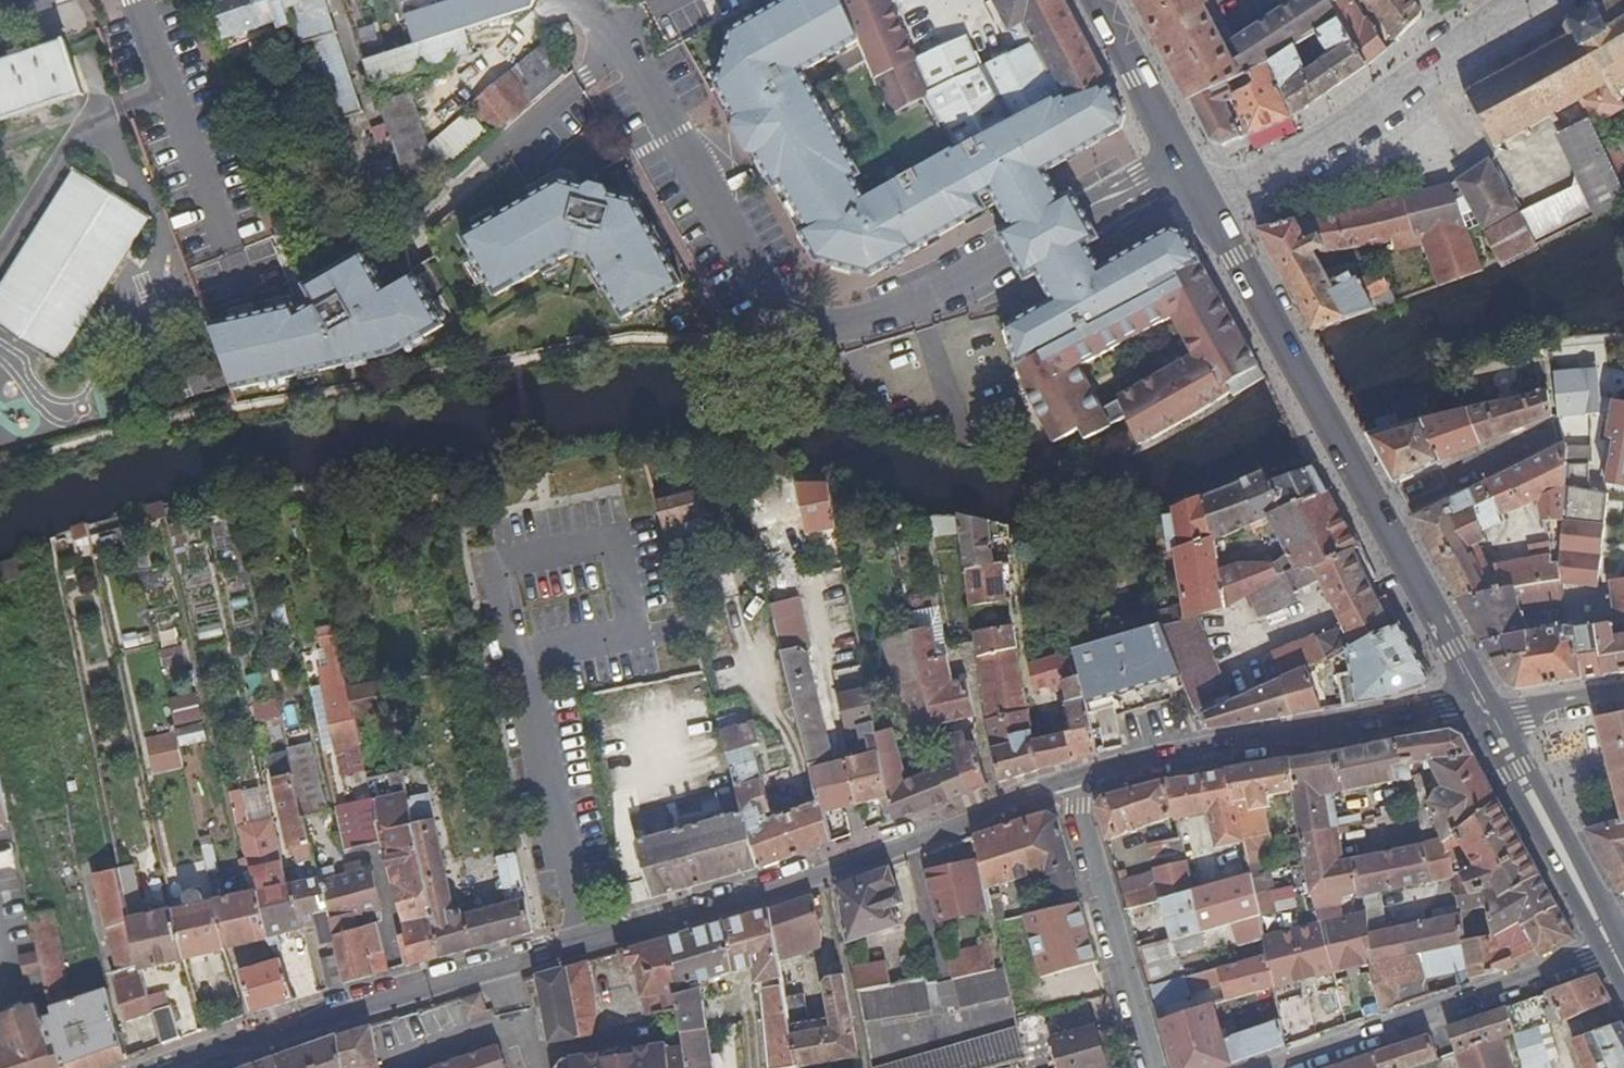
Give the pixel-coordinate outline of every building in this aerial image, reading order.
[(286,0),(212,0),(224,39),(276,23),(278,30),(294,25),(286,0)] [(329,126),(362,115),(325,0),(286,0),(294,25),(297,32),(329,126)] [(535,0),(456,0),(437,6),(435,0),(400,0),(415,45),(464,30),(530,9),(533,3),(535,0)] [(844,0),(774,0),(731,18),(713,70),(722,88),(732,106),(730,113),(743,137),(750,140),(770,178),(778,174),(801,218),(794,222),(810,252),(837,260),(865,268),(898,250),(914,242),(913,241),(924,235),(977,208),(994,199),(992,196),(1009,187),(1026,179),(1043,170),(1120,130),(1124,117),(1117,103),(1108,86),(1021,122),(954,152),(930,94),(892,113),(844,0)] [(892,113),(930,94),(916,61),(901,27),(890,0),(844,0),(892,113)] [(1021,122),(1108,86),(1065,5),(1063,0),(996,0),(1015,36),(989,49),(991,55),(1005,61),(984,70),(974,48),(970,37),(916,61),(930,94),(954,152),(1021,122)] [(1299,43),(1338,15),(1329,0),(1311,0),(1231,56),(1212,21),(1215,19),(1217,16),(1217,12),(1214,6),(1206,9),(1203,3),(1206,0),(1137,0),(1157,39),(1189,99),(1227,83),(1249,73),(1265,66),(1268,64),(1290,48),(1299,43)] [(1338,15),(1350,7),(1345,0),(1329,0),(1338,15)] [(1373,11),(1363,0),(1360,0),(1357,2),(1368,16),(1373,11)] [(1373,11),(1387,0),(1363,0),(1373,11)] [(1373,11),(1399,39),(1412,28),(1429,14),(1416,0),(1387,0),(1373,11)] [(1598,6),(1595,2),(1591,5),(1593,8),(1576,18),(1574,14),(1570,16),(1572,20),(1563,26),(1568,36),(1547,48),(1544,44),(1540,46),(1542,50),(1523,62),(1520,58),(1515,61),(1517,65),(1497,76),(1494,73),(1489,75),(1491,79),(1468,93),(1466,89),(1462,92),(1463,93),(1463,95),(1461,95),(1462,98),(1464,99),(1467,99),(1490,140),(1486,142),(1489,146),(1493,144),(1497,150),(1502,147),(1501,145),(1524,132),(1527,135),(1532,132),(1530,128),(1551,116),(1554,123),(1560,120),(1556,113),(1579,100),(1587,116),(1598,110),(1602,118),(1614,111),(1610,103),(1621,98),(1618,92),(1623,88),(1623,0),(1609,0),(1598,6)] [(1357,17),(1350,7),(1338,15),(1368,66),(1377,58),(1390,47),(1370,22),(1357,17)] [(1368,66),(1338,15),(1299,43),(1305,51),(1317,43),(1329,60),(1309,67),(1311,71),(1303,78),(1290,48),(1268,64),(1297,115),(1328,94),(1368,66)] [(569,23),(552,32),(557,43),(575,34),(569,23)] [(386,54),(364,61),(371,84),(471,52),(464,30),(415,45),(386,54)] [(85,95),(66,40),(65,41),(26,53),(24,50),(19,51),(12,54),(13,58),(0,62),(0,124),(85,95)] [(565,76),(548,41),(507,76),(532,105),(565,76)] [(364,61),(386,54),(383,45),(361,53),(364,61)] [(1234,98),(1237,103),(1251,134),(1271,126),(1294,117),(1265,66),(1249,73),(1255,85),(1233,95),(1234,98)] [(469,110),(480,122),(493,138),(532,105),(507,76),(469,110)] [(1233,95),(1227,83),(1189,99),(1199,118),(1211,141),(1217,143),(1224,144),(1244,136),(1229,106),(1227,101),(1234,98),(1233,95)] [(378,106),(389,136),(399,166),(429,155),(408,95),(378,106)] [(1227,101),(1229,106),(1237,103),(1234,98),(1227,101)] [(1623,203),(1623,189),(1591,124),(1588,118),(1584,121),(1573,127),(1562,132),(1585,182),(1484,232),(1496,253),(1501,262),(1623,203)] [(1591,124),(1623,189),(1623,158),(1623,144),(1618,147),(1608,125),(1603,127),(1599,121),(1591,124)] [(474,154),(493,138),(480,122),(470,128),(473,133),(464,139),(474,154)] [(1516,210),(1488,162),(1469,173),(1456,180),(1482,227),(1516,210)] [(0,281),(0,327),(56,364),(154,217),(76,166),(0,281)] [(1057,196),(1043,170),(1026,179),(1009,187),(992,196),(994,199),(1003,217),(991,223),(1004,250),(1018,277),(1030,270),(1044,296),(1061,287),(1078,279),(1094,270),(1082,246),(1094,239),(1081,215),(1069,190),(1057,196)] [(778,174),(770,178),(794,222),(801,218),(778,174)] [(1279,223),(1261,229),(1285,276),(1314,333),(1393,304),(1388,293),(1391,286),(1384,272),(1379,270),(1359,278),(1356,262),(1326,269),(1317,254),(1389,237),(1393,250),(1423,243),(1440,286),(1482,271),(1478,260),(1451,185),(1423,191),(1355,205),(1296,217),(1279,223)] [(609,194),(590,188),(586,194),(560,186),(460,238),(492,298),(565,260),(593,263),(619,326),(679,294),(634,209),(609,201),(609,194)] [(354,249),(367,242),(361,222),(357,212),(344,216),(354,249)] [(1157,289),(1203,269),(1194,251),(1185,234),(1171,229),(1094,270),(1078,279),(1061,287),(1044,296),(1045,298),(1025,308),(1005,319),(1018,356),(1022,367),(1157,289)] [(288,305),(209,334),(236,408),(390,352),(438,327),(412,276),(382,291),(360,250),(300,281),(310,307),(296,316),(288,305)] [(1496,253),(1478,260),(1482,271),(1501,262),(1496,253)] [(1265,377),(1231,318),(1203,269),(1157,289),(1022,367),(1030,380),(1027,382),(1062,443),(1087,429),(1093,439),(1127,419),(1140,446),(1230,392),(1233,396),(1242,390),(1265,377)] [(1552,376),(1556,421),(1600,416),(1595,371),(1552,376)] [(1467,418),(1483,446),(1525,428),(1550,417),(1545,393),(1465,411),(1467,418)] [(1617,401),(1616,407),(1610,439),(1618,441),(1610,485),(1623,488),(1623,403),(1617,401)] [(1465,411),(1418,421),(1440,465),(1468,453),(1483,446),(1467,418),(1465,411)] [(1393,485),(1440,465),(1418,421),(1366,433),(1377,454),(1393,485)] [(1552,539),(1560,539),(1562,487),(1563,461),(1564,445),(1413,518),(1432,552),(1458,598),(1559,577),(1560,555),(1555,556),(1552,539)] [(1588,446),(1564,445),(1563,461),(1587,462),(1588,446)] [(795,463),(761,450),(755,465),(789,479),(795,463)] [(1263,473),(1177,508),(1178,516),(1169,518),(1174,548),(1182,550),(1183,557),(1187,604),(1154,614),(1159,629),(1162,628),(1196,618),(1222,610),(1228,606),(1244,595),(1312,562),(1315,566),(1353,553),(1358,550),(1317,476),(1312,468),(1269,484),(1263,473)] [(800,484),(809,534),(838,528),(830,484),(800,484)] [(1560,555),(1559,577),(1595,581),(1606,497),(1562,487),(1560,539),(1560,555)] [(662,526),(664,525),(700,516),(694,492),(658,501),(656,502),(662,526)] [(203,498),(208,519),(236,516),(235,511),(231,494),(203,498)] [(746,502),(775,618),(803,612),(775,496),(746,502)] [(147,506),(151,522),(168,519),(164,504),(147,506)] [(1152,516),(1163,560),(1183,557),(1182,550),(1174,548),(1169,518),(1178,516),(1177,508),(1152,516)] [(952,514),(935,515),(935,528),(950,530),(952,514)] [(964,570),(995,564),(1010,562),(1009,554),(989,558),(987,541),(1009,538),(1008,527),(983,520),(957,515),(957,514),(964,570)] [(673,559),(709,549),(700,516),(664,525),(673,559)] [(112,518),(88,524),(93,547),(110,544),(108,533),(115,532),(112,518)] [(88,524),(71,532),(78,566),(96,562),(93,547),(88,524)] [(31,550),(14,557),(18,576),(36,567),(31,550)] [(1276,682),(1281,680),(1324,663),(1349,652),(1392,628),(1371,588),(1353,553),(1315,566),(1312,562),(1244,595),(1228,606),(1232,612),(1245,605),(1248,610),(1254,607),(1260,618),(1299,600),(1295,591),(1321,580),(1343,628),(1292,649),(1267,659),(1274,675),(1276,682)] [(9,583),(19,579),(18,576),(14,557),(0,564),(0,570),(4,584),(9,583)] [(1000,584),(995,564),(964,570),(970,606),(1003,599),(1000,584)] [(958,588),(954,566),(950,566),(937,568),(941,591),(958,588)] [(1560,607),(1559,577),(1458,598),(1468,616),(1482,643),(1524,635),(1519,614),(1552,608),(1560,607)] [(1611,582),(1615,621),(1622,620),(1623,620),(1623,581),(1611,582)] [(1011,598),(1003,599),(970,606),(975,641),(987,728),(999,782),(1015,777),(1036,771),(1031,741),(1012,623),(1011,598)] [(936,650),(932,628),(942,626),(938,607),(909,613),(912,632),(931,723),(974,715),(966,679),(952,682),(945,655),(936,650)] [(1554,630),(1561,628),(1560,607),(1552,608),(1554,630)] [(783,651),(801,647),(808,654),(811,647),(803,616),(776,622),(783,651)] [(1180,676),(1196,715),(1230,701),(1196,618),(1162,628),(1180,676)] [(1596,639),(1604,675),(1623,672),(1623,620),(1622,620),(1615,621),(1593,625),(1596,639)] [(1399,624),(1392,628),(1349,652),(1352,671),(1338,674),(1342,706),(1371,702),(1394,698),(1422,688),(1430,678),(1416,653),(1399,624)] [(1586,641),(1596,639),(1593,625),(1583,626),(1586,641)] [(1586,641),(1583,626),(1572,628),(1575,643),(1586,641)] [(1077,676),(1085,704),(1180,676),(1162,628),(1159,629),(1071,651),(1077,676)] [(1582,678),(1575,643),(1572,628),(1561,628),(1554,630),(1528,634),(1532,656),(1493,663),(1500,675),(1504,682),(1517,688),(1582,678)] [(931,723),(912,632),(882,638),(912,730),(922,741),(935,737),(934,734),(931,723)] [(1528,634),(1524,635),(1482,643),(1493,663),(1532,656),(1528,634)] [(1586,641),(1575,643),(1582,678),(1595,676),(1604,675),(1596,639),(1586,641)] [(823,812),(858,804),(848,760),(836,762),(808,654),(801,647),(783,651),(788,669),(820,802),(823,812)] [(1063,683),(1062,680),(1077,676),(1071,651),(1070,650),(1026,661),(1033,692),(1063,683)] [(1312,686),(1328,680),(1324,663),(1281,680),(1295,714),(1307,712),(1321,710),(1312,686)] [(1084,756),(1097,753),(1085,704),(1077,676),(1062,680),(1063,683),(1068,702),(1062,703),(1070,731),(1064,732),(1072,760),(1084,756)] [(393,708),(387,679),(351,687),(353,696),(358,716),(359,716),(393,708)] [(1271,685),(1230,701),(1196,715),(1193,716),(1196,727),(1205,722),(1208,728),(1248,722),(1295,714),(1281,680),(1276,682),(1271,685)] [(21,684),(23,690),(24,695),(34,693),(31,682),(21,684)] [(167,692),(171,713),(198,707),(194,686),(167,692)] [(847,729),(862,726),(875,723),(868,688),(840,693),(847,729)] [(331,700),(335,719),(340,746),(363,741),(365,741),(359,716),(358,716),(353,696),(331,700)] [(256,721),(281,717),(277,699),(252,704),(256,721)] [(315,704),(319,722),(335,719),(331,700),(315,704)] [(174,724),(177,736),(205,729),(201,715),(173,721),(174,724)] [(1598,720),(1610,769),(1623,822),(1623,715),(1598,720)] [(720,731),(735,787),(758,867),(790,856),(830,842),(823,812),(820,802),(767,820),(765,815),(770,812),(751,748),(760,745),(754,723),(720,731)] [(875,723),(862,726),(864,737),(877,734),(876,727),(875,723)] [(174,724),(145,731),(152,763),(181,756),(177,736),(174,724)] [(967,793),(958,760),(902,779),(892,724),(876,727),(877,734),(880,752),(888,797),(893,819),(935,804),(967,793)] [(1468,760),(1474,757),(1468,745),(1463,736),(1451,730),(1290,757),(1294,788),(1288,790),(1290,799),(1297,833),(1336,827),(1331,793),(1407,781),(1411,777),(1409,767),(1426,765),(1427,773),(1436,771),(1433,764),(1468,760)] [(973,731),(960,732),(964,744),(975,742),(973,731)] [(964,744),(960,732),(951,734),(958,760),(967,793),(975,790),(986,786),(975,742),(964,744)] [(1051,766),(1072,760),(1064,732),(1031,741),(1036,771),(1051,766)] [(325,811),(309,742),(289,746),(292,763),(300,799),(306,816),(325,811)] [(888,797),(880,752),(848,760),(858,804),(888,797)] [(1227,768),(1236,811),(1259,806),(1266,805),(1264,796),(1280,792),(1288,790),(1294,788),(1290,757),(1257,763),(1227,768)] [(1438,796),(1429,810),(1442,845),(1443,848),(1499,803),(1486,778),(1474,757),(1468,760),(1433,764),(1436,771),(1446,793),(1438,796)] [(295,868),(299,882),(293,883),(305,930),(322,926),(321,933),(322,939),(324,945),(324,946),(334,943),(333,935),(321,883),(306,816),(300,799),(292,763),(271,768),(290,854),(296,853),(299,867),(295,868)] [(12,822),(0,764),(0,826),(12,822)] [(1232,843),(1243,842),(1236,811),(1227,768),(1193,774),(1179,776),(1168,779),(1176,814),(1177,817),(1212,811),(1220,846),(1232,843)] [(1104,833),(1107,840),(1176,814),(1168,779),(1130,789),(1101,797),(1097,806),(1104,833)] [(237,783),(228,785),(230,796),(240,794),(237,783)] [(713,880),(758,867),(735,787),(713,794),(718,809),(706,812),(709,821),(636,840),(653,897),(713,880)] [(1288,790),(1280,792),(1282,801),(1290,799),(1288,790)] [(533,932),(532,930),(516,851),(497,855),(507,902),(456,916),(433,791),(412,794),(434,916),(442,957),(515,937),(533,932)] [(240,794),(230,796),(235,816),(244,814),(240,794)] [(412,794),(378,800),(378,802),(379,802),(380,801),(387,841),(385,842),(400,910),(404,924),(434,916),(412,794)] [(378,800),(344,806),(354,848),(385,842),(387,841),(380,801),(379,802),(378,802),(378,800)] [(1478,897),(1481,906),(1538,876),(1518,838),(1499,803),(1443,848),(1442,849),(1444,861),(1461,848),(1470,876),(1458,880),(1466,900),(1478,897)] [(1266,847),(1259,806),(1236,811),(1243,842),(1245,853),(1263,849),(1266,847)] [(242,851),(258,890),(268,939),(305,930),(293,883),(287,884),(271,808),(235,816),(237,828),(242,851)] [(1051,887),(1039,891),(1044,909),(1080,900),(1056,818),(1047,812),(1013,824),(975,836),(980,862),(986,889),(1045,868),(1051,887)] [(1623,822),(1585,831),(1612,879),(1621,895),(1623,894),(1623,822)] [(1297,833),(1303,871),(1314,908),(1339,905),(1343,897),(1356,894),(1357,898),(1363,898),(1431,886),(1425,848),(1391,853),(1342,861),(1340,847),(1336,827),(1297,833)] [(1117,877),(1120,886),(1128,914),(1147,909),(1146,905),(1160,901),(1191,894),(1194,894),(1194,890),(1187,861),(1185,854),(1182,838),(1146,847),(1150,863),(1162,860),(1164,867),(1153,869),(1155,876),(1128,883),(1125,874),(1117,877)] [(1442,845),(1425,848),(1431,886),(1440,884),(1449,882),(1444,861),(1442,849),(1443,848),(1442,845)] [(1245,853),(1249,867),(1266,863),(1263,849),(1245,853)] [(321,883),(333,935),(356,929),(353,917),(382,909),(373,870),(362,873),(360,862),(349,864),(345,866),(347,877),(321,883)] [(974,863),(983,914),(991,913),(986,889),(980,862),(974,863)] [(938,923),(983,914),(974,863),(929,876),(938,923)] [(1266,863),(1249,867),(1253,878),(1261,916),(1276,913),(1266,863)] [(118,870),(139,971),(182,960),(172,910),(142,916),(133,866),(118,870)] [(838,890),(848,947),(898,926),(892,909),(901,905),(896,893),(880,900),(879,896),(894,890),(890,869),(874,876),(838,890)] [(139,971),(118,870),(95,874),(119,971),(114,973),(127,1021),(153,1014),(152,1011),(148,998),(139,971)] [(1545,889),(1538,876),(1481,906),(1493,937),(1554,906),(1545,889)] [(1243,880),(1194,890),(1194,894),(1191,894),(1200,931),(1234,923),(1258,917),(1261,916),(1253,878),(1243,880)] [(1449,882),(1458,914),(1481,906),(1478,897),(1466,900),(1458,880),(1449,882)] [(268,939),(258,890),(213,900),(224,950),(268,939)] [(185,898),(186,907),(172,910),(182,960),(224,950),(213,900),(204,902),(199,893),(193,892),(189,893),(185,898)] [(1174,948),(1202,941),(1200,931),(1191,894),(1160,901),(1169,938),(1171,938),(1174,948)] [(799,899),(770,909),(778,959),(824,949),(826,929),(812,895),(799,899)] [(1044,909),(1026,914),(1041,973),(1096,958),(1089,932),(1080,900),(1044,909)] [(1562,921),(1554,906),(1493,937),(1491,939),(1466,943),(1465,948),(1471,984),(1510,970),(1573,942),(1562,921)] [(70,985),(54,909),(32,914),(40,952),(44,973),(48,991),(70,985)] [(755,966),(753,969),(755,985),(765,984),(773,1067),(797,1067),(784,993),(778,959),(770,909),(751,915),(745,917),(755,966)] [(1364,909),(1341,913),(1342,922),(1366,918),(1364,909)] [(434,916),(404,924),(408,941),(401,943),(407,967),(421,963),(442,957),(434,916)] [(734,974),(753,969),(755,966),(745,917),(734,920),(726,922),(734,974)] [(1258,917),(1234,923),(1239,944),(1263,939),(1258,917)] [(1366,918),(1342,922),(1320,927),(1331,975),(1358,969),(1370,967),(1365,936),(1368,936),(1367,933),(1366,918)] [(1466,943),(1459,918),(1401,929),(1400,927),(1367,933),(1368,936),(1365,936),(1370,967),(1377,965),(1465,948),(1466,943)] [(677,986),(734,974),(726,922),(670,937),(677,986)] [(390,972),(378,923),(356,929),(333,935),(334,943),(338,957),(344,985),(365,979),(390,972)] [(1320,927),(1293,933),(1304,980),(1331,975),(1320,927)] [(1275,986),(1304,980),(1293,933),(1265,939),(1268,954),(1275,986)] [(678,993),(677,986),(670,937),(640,946),(617,952),(621,968),(635,964),(643,998),(653,996),(656,1016),(681,1012),(678,993)] [(1169,938),(1152,943),(1151,938),(1137,942),(1137,945),(1149,986),(1181,977),(1174,948),(1171,938),(1169,938)] [(1265,939),(1263,939),(1239,944),(1243,961),(1268,954),(1265,939)] [(996,970),(991,946),(944,956),(949,985),(954,984),(996,970)] [(23,956),(27,976),(44,973),(40,952),(23,956)] [(1243,961),(1219,967),(1223,984),(1227,999),(1262,989),(1272,987),(1275,986),(1268,954),(1243,961)] [(330,989),(344,985),(338,957),(322,960),(328,990),(330,989)] [(296,1000),(283,961),(280,962),(239,974),(252,1014),(281,1005),(296,1000)] [(554,1061),(579,1054),(595,1048),(594,1020),(591,990),(587,961),(564,968),(538,975),(554,1061)] [(1370,967),(1358,969),(1379,1014),(1396,1008),(1377,965),(1370,967)] [(1219,967),(1184,977),(1190,995),(1223,984),(1219,967)] [(1010,998),(1003,968),(996,970),(954,984),(960,1012),(1010,1000),(1010,998)] [(784,993),(797,1067),(859,1057),(845,976),(827,979),(824,985),(832,1028),(807,1032),(801,1002),(793,1003),(791,992),(784,993)] [(1154,1002),(1155,1007),(1190,995),(1184,977),(1181,977),(1149,986),(1154,1002)] [(1548,1024),(1607,1003),(1593,978),(1566,987),(1506,1007),(1515,1034),(1548,1024)] [(889,993),(889,989),(856,995),(863,1031),(929,1015),(926,1002),(921,1003),(918,987),(889,993)] [(1272,987),(1262,989),(1269,1024),(1280,1020),(1272,987)] [(707,1028),(702,989),(678,993),(681,1012),(688,1067),(713,1067),(707,1028)] [(40,1020),(55,1054),(62,1052),(66,1067),(104,1067),(127,1060),(126,1057),(125,1053),(118,1033),(112,1012),(107,991),(51,1008),(53,1016),(40,1020)] [(476,992),(461,997),(466,1014),(486,1009),(480,991),(476,992)] [(152,1011),(166,1007),(163,994),(148,998),(152,1011)] [(40,1020),(33,1003),(0,1014),(0,1035),(3,1043),(0,1044),(0,1067),(66,1067),(62,1052),(55,1054),(40,1020)] [(1229,1064),(1222,1040),(1213,1003),(1159,1020),(1166,1043),(1173,1067),(1216,1067),(1229,1064)] [(152,1011),(153,1014),(163,1045),(179,1040),(169,1007),(166,1007),(152,1011)] [(1510,1036),(1515,1034),(1506,1007),(1475,1017),(1445,1027),(1453,1052),(1499,1036),(1509,1033),(1510,1036)] [(1307,1038),(1301,1018),(1281,1024),(1285,1045),(1307,1038)] [(1269,1024),(1222,1040),(1229,1064),(1255,1055),(1285,1045),(1281,1024),(1280,1020),(1269,1024)] [(1094,1024),(1051,1035),(1054,1043),(1046,1045),(1053,1067),(1107,1067),(1094,1024)] [(1510,1036),(1520,1067),(1548,1067),(1546,1061),(1556,1058),(1549,1035),(1550,1031),(1550,1028),(1548,1024),(1515,1034),(1510,1036)] [(372,1025),(339,1035),(347,1067),(381,1067),(372,1025)] [(1619,1025),(1570,1039),(1583,1067),(1623,1067),(1623,1034),(1619,1025)] [(1024,1060),(1017,1031),(895,1067),(998,1067),(1024,1060)] [(1435,1058),(1431,1032),(1403,1042),(1373,1052),(1378,1067),(1404,1067),(1435,1058)] [(248,1067),(347,1067),(339,1035),(283,1055),(248,1067)] [(1453,1052),(1458,1067),(1509,1067),(1499,1036),(1453,1052)] [(686,1047),(669,1050),(668,1044),(576,1056),(577,1067),(688,1067),(686,1047)] [(497,1047),(438,1067),(504,1067),(497,1047)] [(1373,1052),(1324,1067),(1378,1067),(1373,1052)] [(576,1056),(567,1058),(559,1067),(577,1067),(576,1056)]
